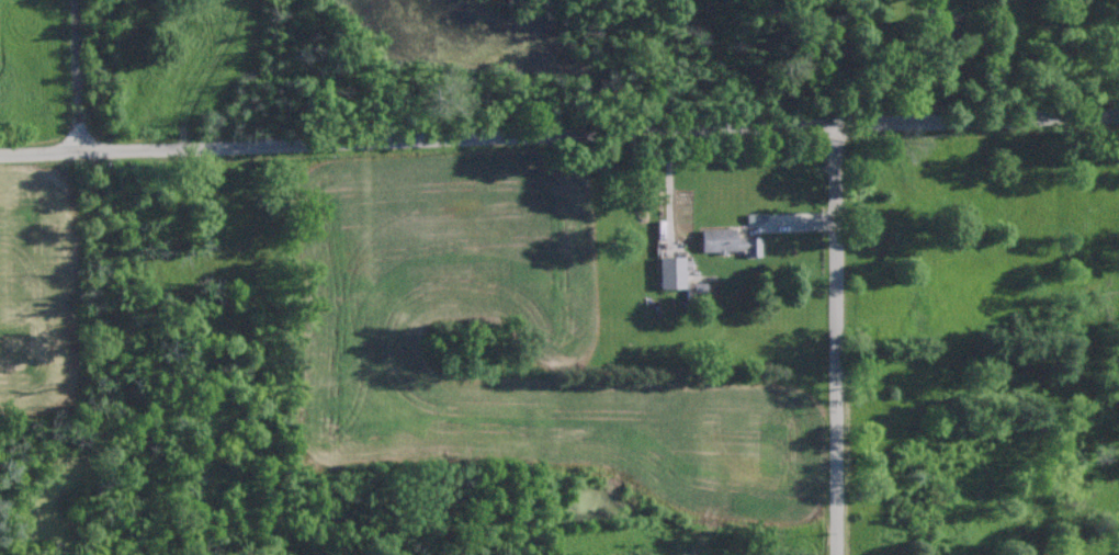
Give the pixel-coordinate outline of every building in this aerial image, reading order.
[(1049,111),(1019,112),(1019,126),(1050,125),(1049,111)] [(761,237),(735,238),(735,229),(702,229),(702,253),(744,252),(744,257),(762,257),(761,237)] [(659,257),(660,288),(685,288),(685,257),(659,257)]
